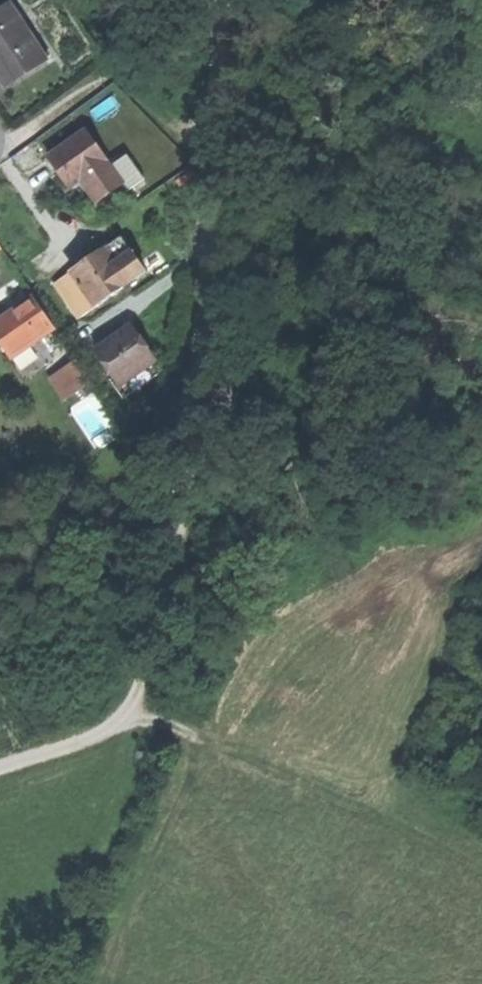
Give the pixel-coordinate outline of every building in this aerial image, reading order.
[(11,81),(45,60),(10,7),(0,13),(0,64),(11,81)] [(124,188),(86,131),(46,158),(59,177),(69,192),(80,185),(95,207),(124,188)] [(120,236),(104,247),(130,283),(146,272),(120,236)] [(86,260),(72,270),(98,306),(130,283),(104,247),(86,260)] [(57,281),(83,317),(98,306),(72,270),(57,281)] [(11,361),(55,326),(44,310),(35,296),(0,320),(0,345),(11,361)] [(94,349),(118,383),(153,358),(129,324),(112,336),(94,349)] [(67,370),(81,389),(90,382),(83,372),(76,363),(67,370)]
